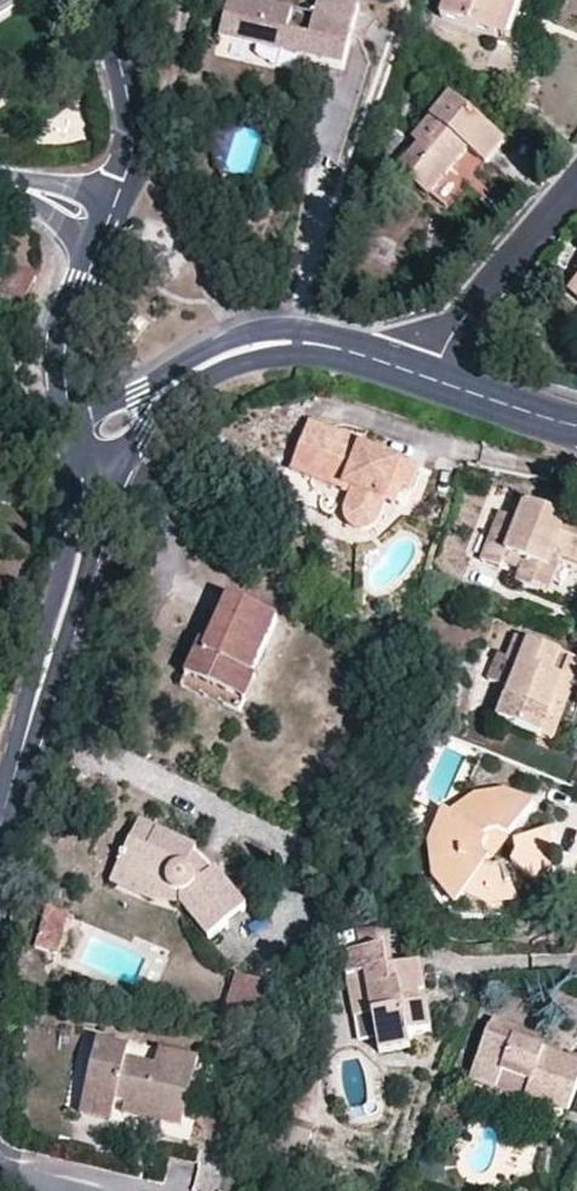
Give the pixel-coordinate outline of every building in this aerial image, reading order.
[(11,5),(8,0),(0,0),(0,12),(11,5)] [(355,7),(328,0),(314,0),(304,36),(283,30),(288,9),(253,0),(223,0),(215,34),(337,68),(355,7)] [(439,17),(497,36),(509,0),(445,0),(439,17)] [(544,88),(530,84),(525,103),(540,107),(544,88)] [(468,153),(486,169),(505,145),(450,98),(412,142),(419,146),(397,173),(428,199),(468,153)] [(35,276),(6,263),(0,278),(0,288),(26,299),(35,276)] [(245,292),(232,279),(228,284),(240,296),(245,292)] [(568,293),(576,300),(576,282),(568,293)] [(382,521),(387,507),(403,465),(404,461),(309,425),(291,473),(343,492),(341,496),(346,498),(342,509),(344,519),(348,527),(354,530),(366,532),(376,528),(382,521)] [(420,472),(403,465),(387,507),(396,510),(403,492),(412,495),(420,472)] [(525,506),(517,523),(497,516),(481,561),(500,569),(506,557),(523,564),(515,587),(537,597),(556,549),(576,558),(576,525),(525,506)] [(556,549),(537,597),(545,600),(562,564),(576,570),(576,558),(556,549)] [(229,600),(209,645),(206,654),(197,650),(186,677),(235,698),(245,673),(254,677),(277,620),(229,600)] [(516,640),(508,661),(497,657),(487,683),(507,691),(495,721),(540,740),(562,683),(575,689),(576,689),(576,664),(516,640)] [(200,642),(197,650),(206,654),(209,645),(200,642)] [(256,678),(254,677),(245,673),(235,698),(186,677),(182,687),(240,712),(256,678)] [(552,745),(575,689),(562,683),(540,740),(552,745)] [(508,840),(532,807),(507,794),(476,797),(449,815),(445,836),(444,869),(463,897),(488,910),(518,905),(505,873),(487,869),(484,867),(486,863),(483,860),(485,844),(480,841),(490,836),(505,836),(508,840)] [(454,908),(463,897),(444,869),(445,836),(449,815),(440,812),(429,840),(433,881),(454,908)] [(140,819),(117,871),(158,890),(181,896),(181,907),(210,942),(248,907),(216,868),(210,872),(204,881),(196,873),(198,871),(191,864),(195,855),(197,844),(140,819)] [(551,863),(548,833),(514,846),(514,851),(514,859),(512,865),(540,888),(551,863)] [(511,841),(508,840),(505,836),(490,836),(480,841),(485,844),(483,860),(486,863),(484,867),(487,869),(511,841)] [(210,872),(195,855),(191,864),(198,871),(196,873),(204,881),(210,872)] [(151,903),(181,907),(181,896),(158,890),(117,871),(112,884),(151,903)] [(60,956),(70,914),(48,908),(38,950),(60,956)] [(426,993),(421,965),(390,969),(387,951),(381,946),(378,926),(337,933),(340,955),(347,954),(354,993),(372,991),(379,1036),(381,1051),(412,1046),(410,1034),(432,1030),(428,1004),(423,1004),(421,994),(426,993)] [(225,1016),(237,1018),(247,976),(236,973),(225,1016)] [(271,981),(247,976),(237,1018),(260,1023),(271,981)] [(361,1039),(379,1036),(372,991),(354,993),(361,1039)] [(576,1087),(576,1063),(546,1049),(549,1041),(493,1020),(468,1081),(494,1092),(497,1087),(503,1072),(525,1081),(531,1084),(526,1097),(567,1113),(576,1087)] [(182,1129),(199,1059),(160,1050),(155,1066),(128,1059),(131,1046),(100,1039),(86,1093),(117,1102),(126,1104),(126,1116),(182,1129)] [(519,1097),(525,1081),(503,1072),(497,1087),(519,1097)] [(115,1113),(117,1102),(86,1093),(81,1114),(112,1122),(115,1113)] [(562,1125),(567,1113),(526,1097),(521,1109),(562,1125)] [(115,1113),(126,1116),(126,1104),(117,1102),(115,1113)] [(316,1131),(286,1119),(280,1134),(285,1136),(310,1146),(316,1131)] [(310,1146),(285,1136),(279,1152),(304,1162),(310,1146)] [(447,1157),(435,1151),(424,1158),(425,1173),(438,1178),(448,1171),(447,1157)]
